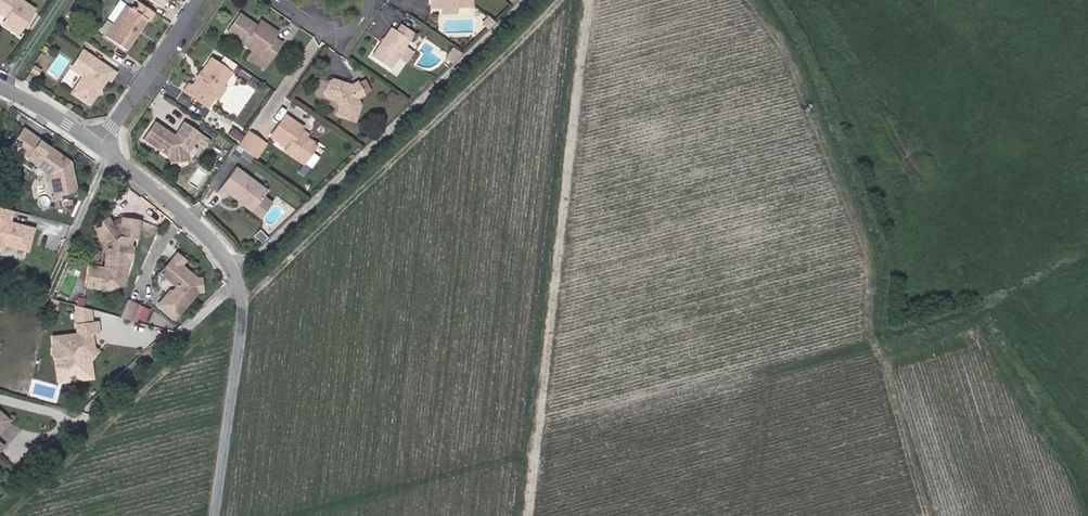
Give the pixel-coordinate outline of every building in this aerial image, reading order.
[(7,31),(23,42),(40,19),(14,0),(0,0),(0,1),(0,16),(6,19),(8,21),(10,18),(15,21),(12,24),(7,31)] [(165,9),(170,0),(153,0),(165,9)] [(131,9),(120,25),(110,39),(130,53),(141,37),(139,35),(143,30),(145,31),(151,23),(154,25),(160,16),(144,5),(140,11),(137,9),(135,10),(131,9)] [(120,25),(131,9),(125,5),(114,21),(120,25)] [(482,21),(488,27),(494,21),(488,15),(482,21)] [(277,64),(289,46),(282,41),(283,39),(266,28),(265,29),(263,32),(258,29),(259,25),(248,17),(236,36),(277,64)] [(286,35),(269,24),(266,28),(283,39),(286,35)] [(415,45),(419,39),(407,30),(403,37),(415,45)] [(415,45),(403,37),(397,33),(378,61),(394,73),(402,63),(410,52),(415,45)] [(402,63),(411,68),(418,58),(410,52),(402,63)] [(76,70),(88,79),(81,89),(82,98),(93,105),(100,97),(105,90),(113,80),(116,82),(121,75),(88,53),(76,70)] [(200,89),(196,87),(190,95),(215,112),(221,102),(221,97),(227,88),(232,88),(239,77),(219,62),(200,89)] [(32,73),(25,83),(39,91),(45,82),(32,73)] [(369,100),(362,88),(356,91),(338,85),(333,87),(329,98),(335,104),(342,107),(345,106),(347,111),(344,112),(341,121),(360,127),(366,110),(362,103),(369,100)] [(228,102),(234,93),(232,88),(227,88),(221,97),(221,102),(228,102)] [(308,135),(309,133),(292,122),(279,143),(295,153),(293,158),(312,170),(324,150),(315,145),(306,139),(308,135)] [(192,125),(182,139),(162,124),(149,143),(177,161),(195,159),(204,146),(213,152),(219,143),(192,125)] [(225,135),(236,142),(241,134),(230,127),(225,135)] [(23,130),(11,147),(28,158),(39,141),(23,130)] [(315,145),(318,141),(308,135),(306,139),(315,145)] [(244,150),(256,159),(265,144),(253,137),(244,150)] [(37,164),(48,147),(39,141),(28,158),(37,164)] [(256,159),(262,163),(271,148),(265,144),(256,159)] [(77,191),(70,162),(48,147),(37,164),(52,174),(57,195),(77,191)] [(178,168),(196,166),(195,159),(177,161),(178,168)] [(228,202),(232,198),(240,203),(243,200),(258,212),(267,199),(271,194),(240,172),(221,197),(228,202)] [(265,222),(275,206),(267,199),(258,212),(256,216),(265,222)] [(240,203),(256,216),(258,212),(243,200),(240,203)] [(140,221),(122,217),(121,219),(118,219),(111,223),(99,231),(107,245),(105,252),(107,254),(105,267),(102,268),(87,265),(83,284),(106,288),(118,283),(122,284),(125,267),(126,267),(128,259),(125,255),(125,251),(127,250),(130,247),(131,238),(136,239),(140,221)] [(90,227),(103,247),(107,245),(99,231),(111,223),(107,217),(90,227)] [(131,260),(133,248),(130,247),(127,250),(125,251),(125,255),(128,259),(131,260)] [(175,291),(173,292),(169,292),(157,306),(173,320),(196,294),(195,281),(179,267),(183,262),(175,256),(160,274),(174,286),(175,291)] [(59,310),(59,300),(51,300),(51,310),(59,310)] [(129,321),(135,306),(125,301),(117,318),(129,321)] [(77,332),(51,335),(57,383),(99,379),(94,333),(102,332),(101,319),(95,320),(94,306),(74,308),(77,332)]
